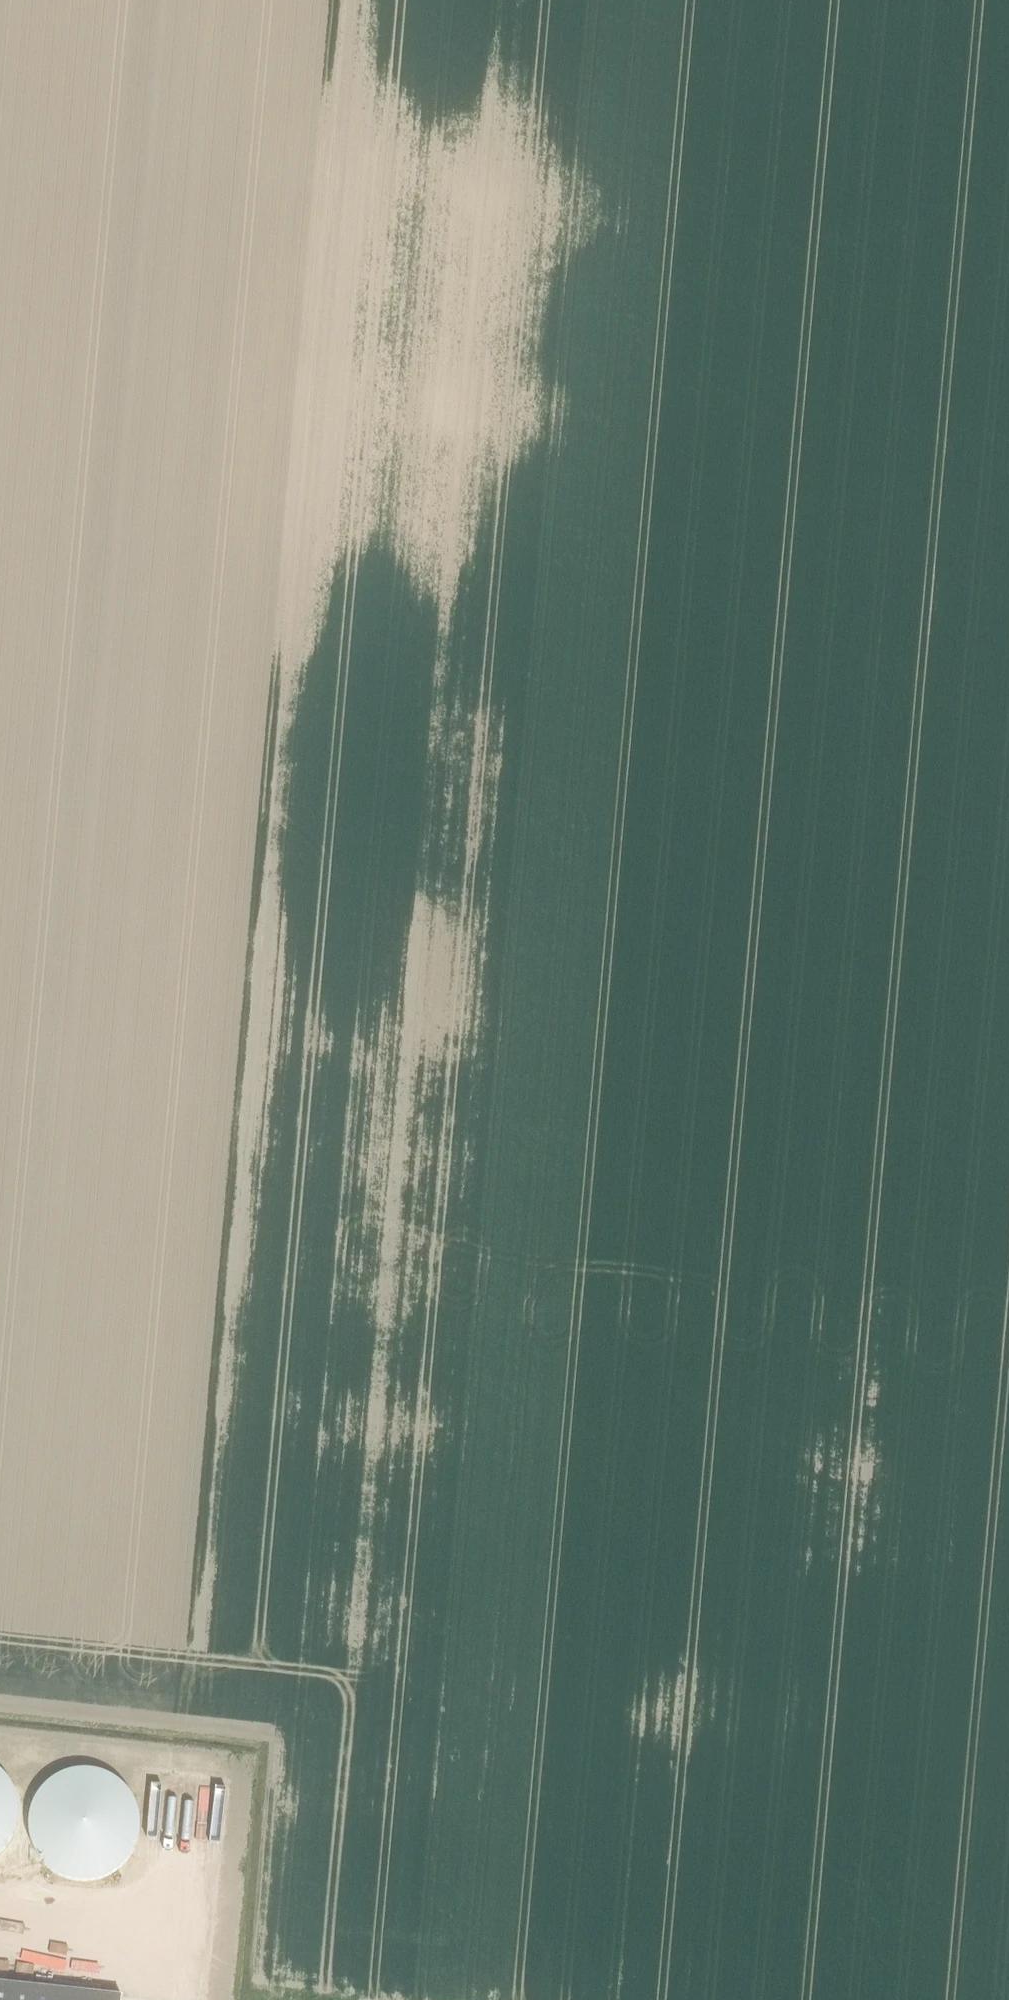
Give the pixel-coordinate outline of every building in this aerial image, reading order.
[(122,1997),(0,1984),(0,1999),(122,1999),(122,1997)]
